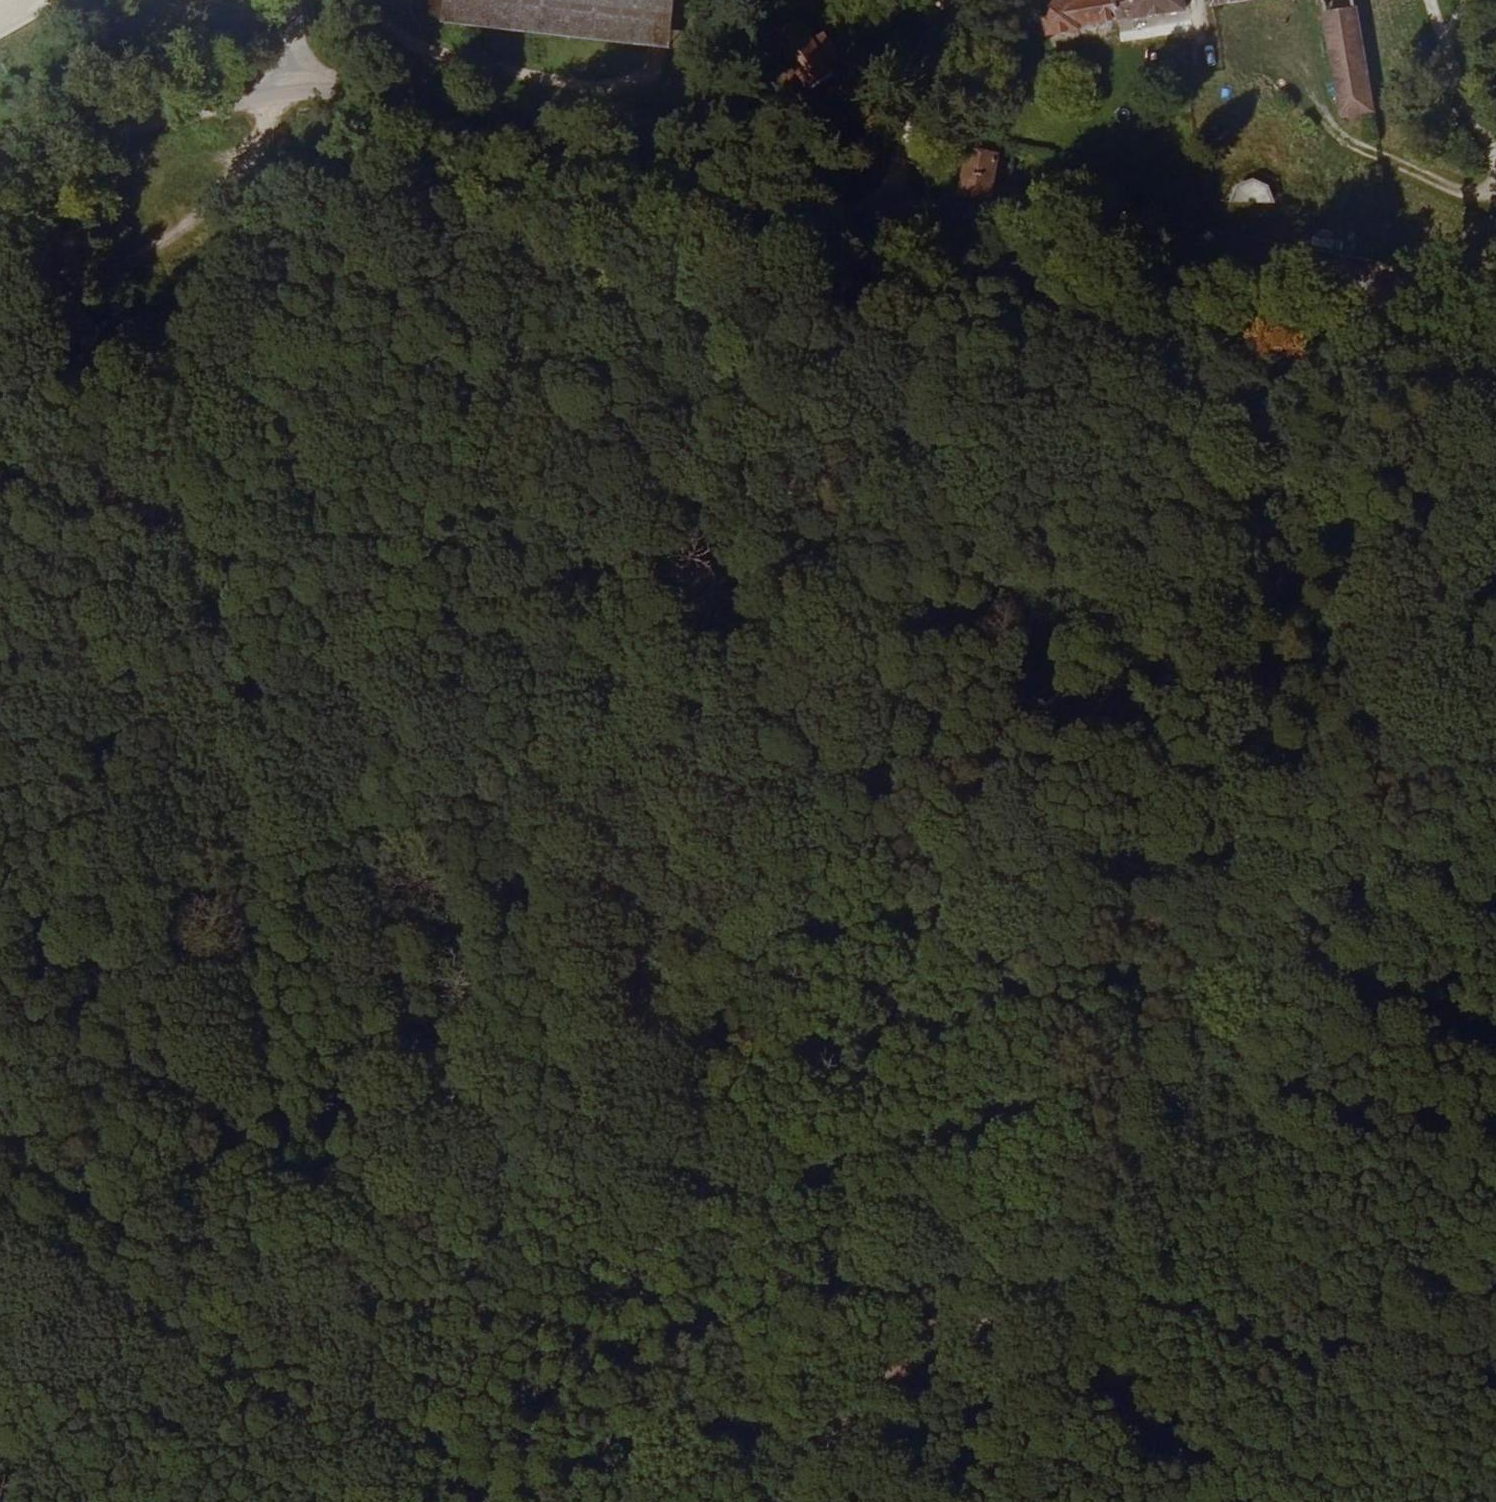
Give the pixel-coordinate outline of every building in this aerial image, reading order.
[(442,34),(682,58),(688,0),(446,0),(442,34)] [(1041,2),(1047,34),(1188,9),(1187,0),(1053,0),(1041,2)] [(1375,107),(1356,0),(1322,0),(1342,113),(1375,107)] [(827,28),(811,1),(796,11),(804,25),(799,28),(820,64),(808,72),(817,87),(828,81),(839,95),(856,84),(849,74),(867,60),(855,42),(848,47),(832,25),(827,28)] [(1031,43),(1014,40),(997,145),(961,145),(959,186),(1010,185),(1031,43)]
